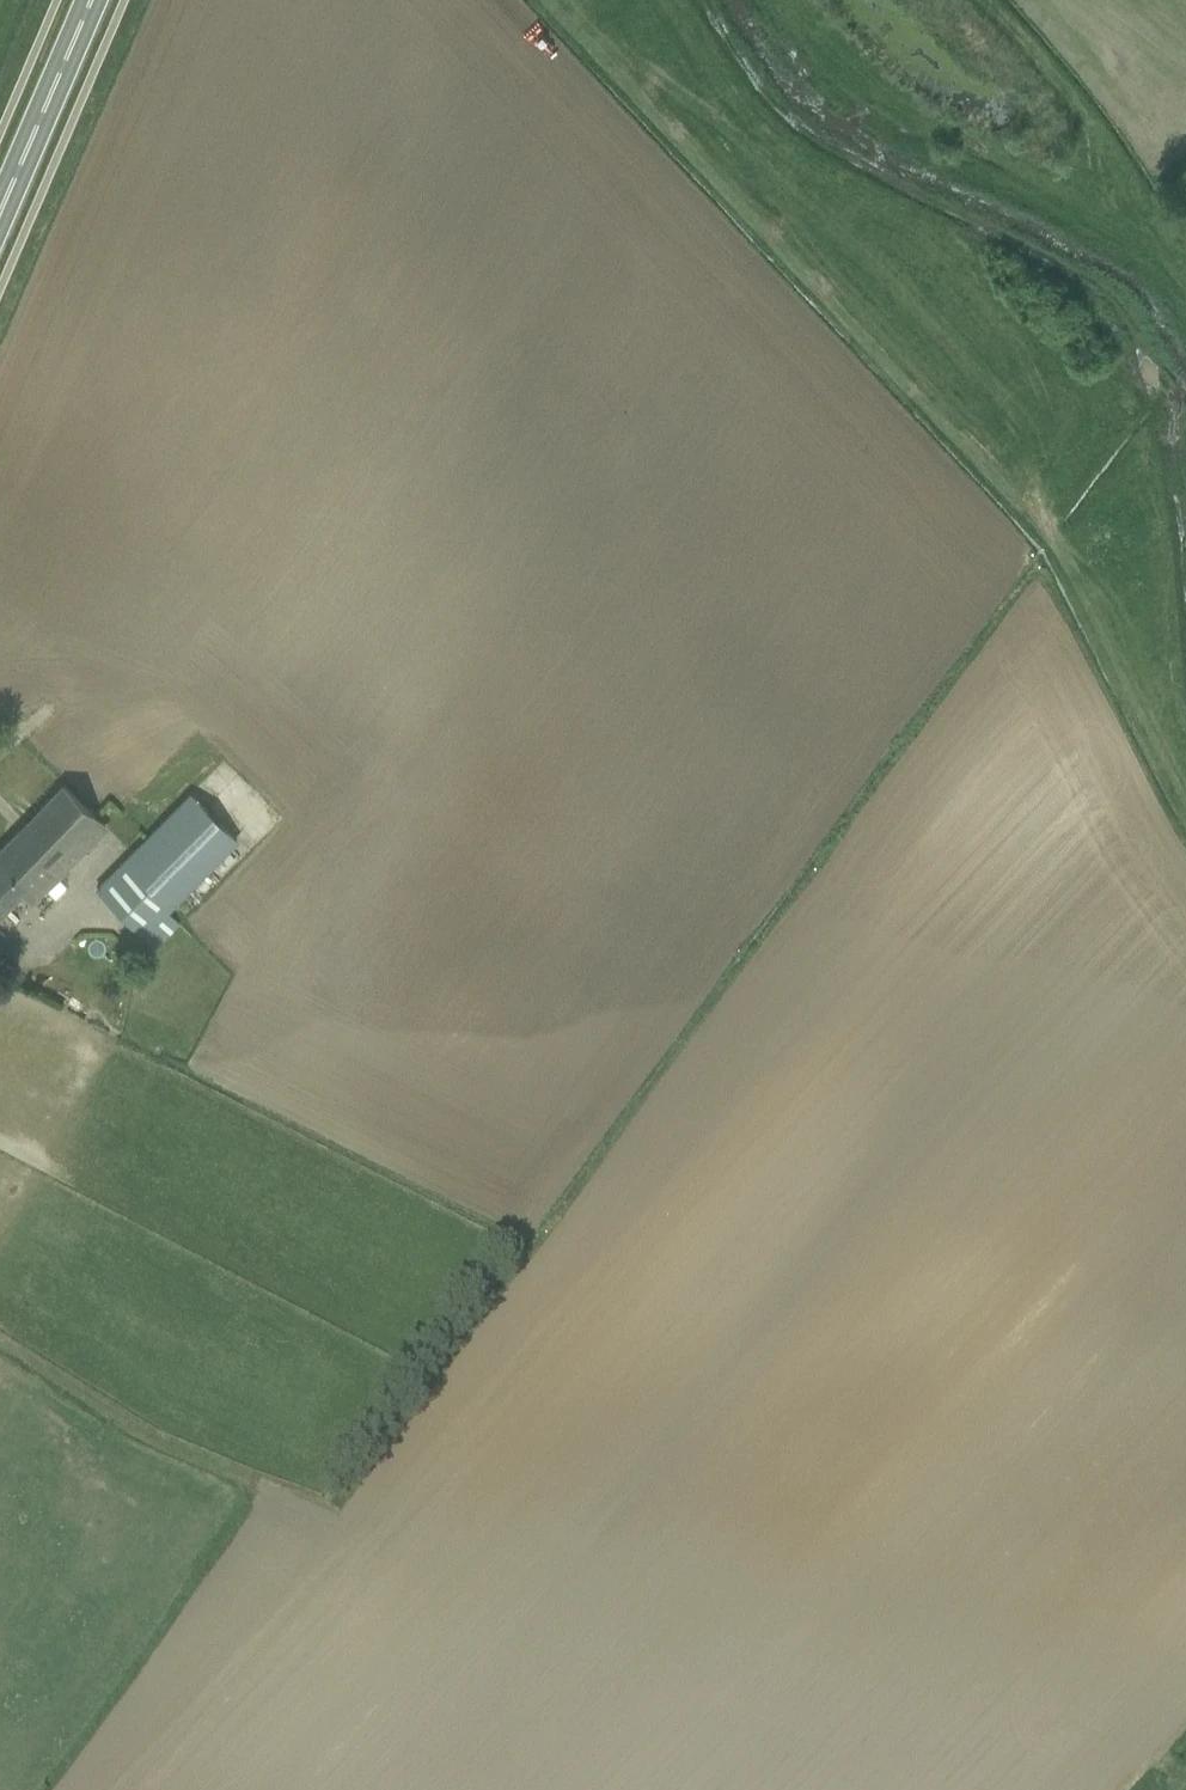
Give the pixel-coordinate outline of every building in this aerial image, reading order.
[(122,808),(97,783),(80,766),(0,848),(0,911),(20,891),(31,902),(122,808)] [(189,793),(96,888),(157,946),(180,922),(169,911),(238,840),(189,793)]
